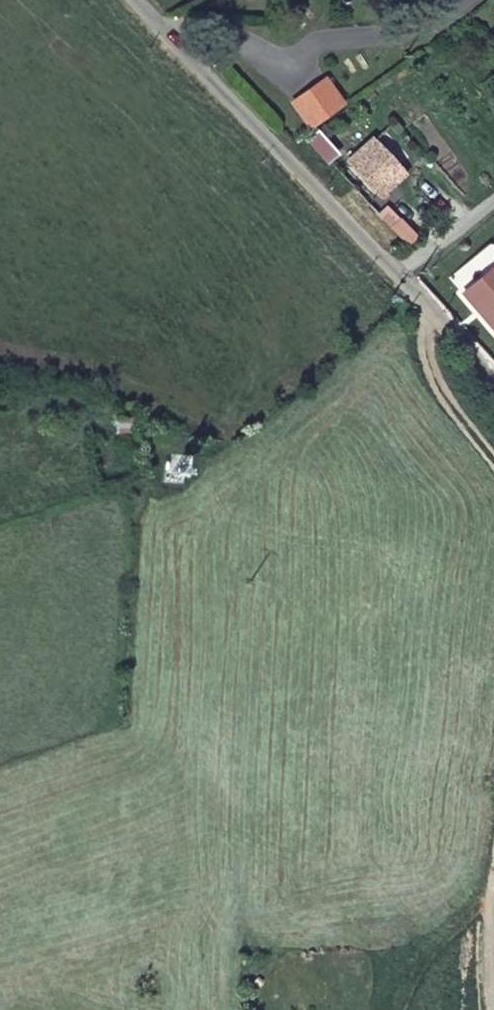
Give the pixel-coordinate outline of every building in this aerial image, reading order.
[(323,79),(293,102),(311,126),(342,104),(323,79)] [(370,136),(346,158),(378,192),(402,170),(370,136)] [(397,218),(390,225),(406,241),(414,233),(397,218)] [(467,294),(493,271),(493,249),(486,248),(452,276),(467,294)] [(467,294),(493,325),(493,271),(467,294)]
